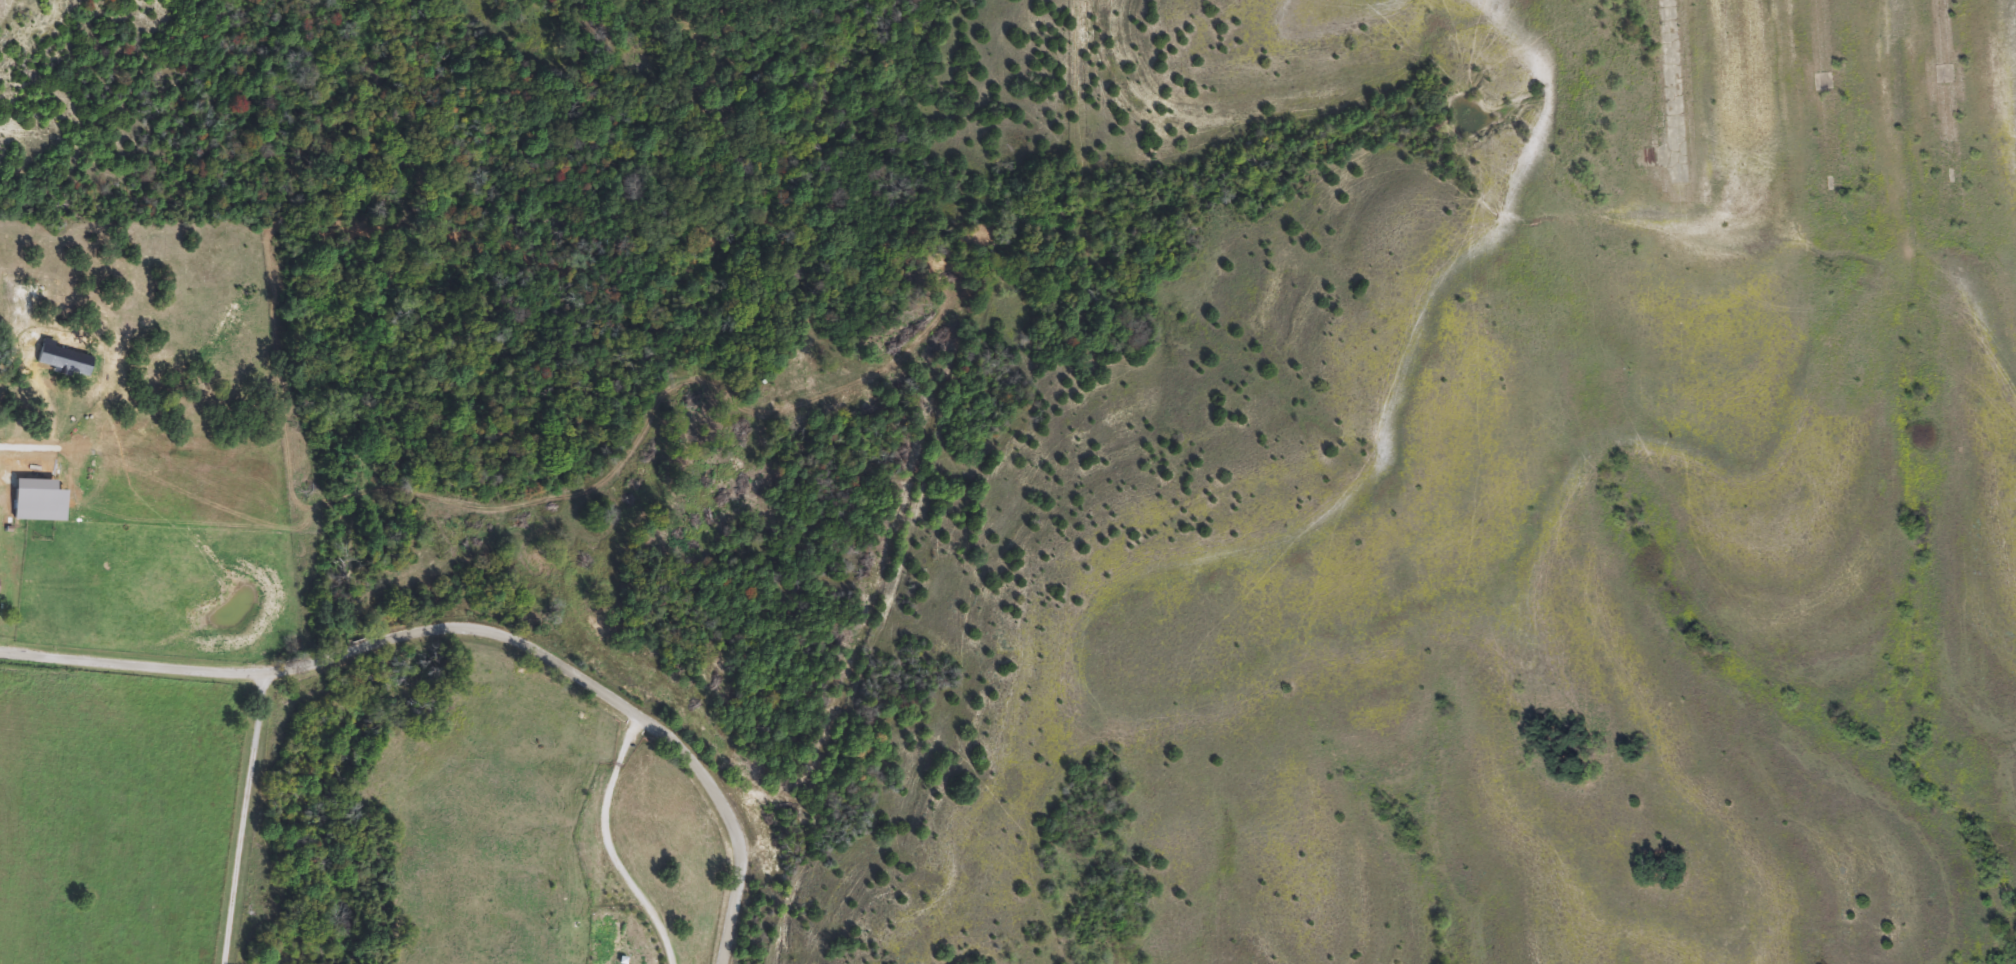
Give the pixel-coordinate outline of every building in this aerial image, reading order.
[(13,521),(14,489),(9,489),(10,457),(18,457),(17,490),(55,491),(54,522),(13,521)]
